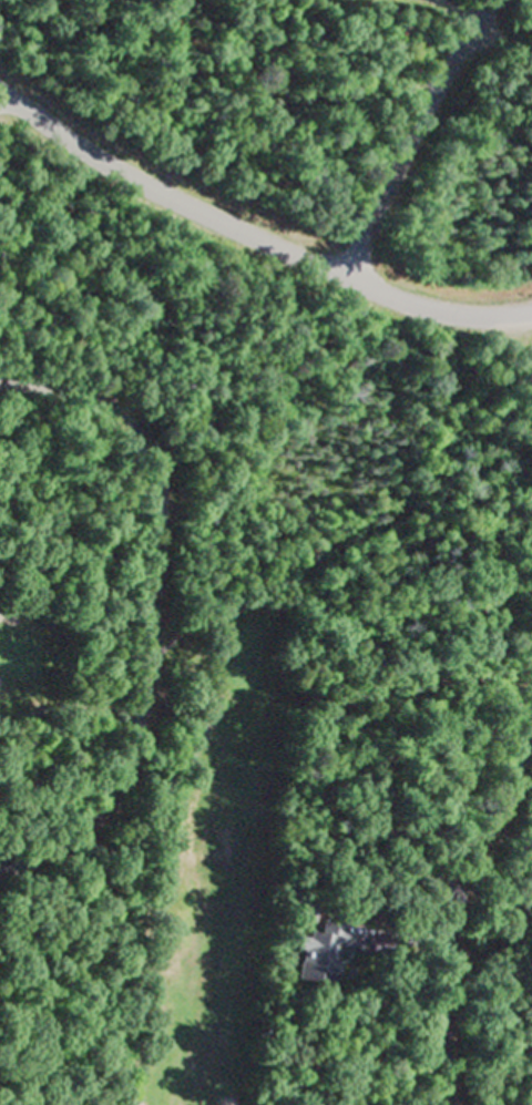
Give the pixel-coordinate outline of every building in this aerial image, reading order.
[(294,980),(333,988),(346,927),(320,921),(317,936),(304,933),(303,940),(292,937),(290,951),(300,953),(294,980)]
